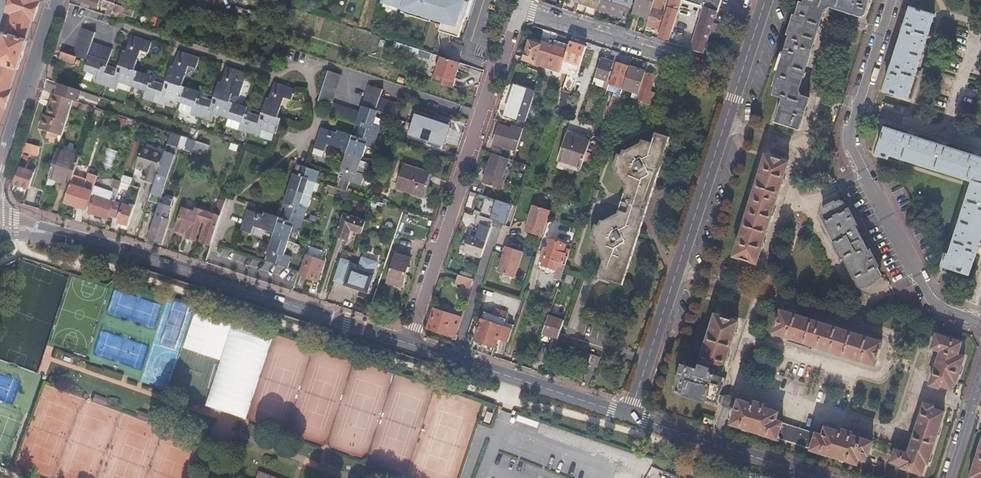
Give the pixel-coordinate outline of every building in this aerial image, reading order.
[(4,108),(5,109),(11,90),(10,89),(16,70),(17,70),(17,68),(18,69),(27,42),(26,42),(27,40),(26,40),(32,20),(33,21),(40,1),(38,1),(39,0),(12,0),(8,11),(9,13),(12,14),(0,51),(0,119),(4,108)] [(129,8),(115,4),(104,0),(101,0),(100,2),(103,4),(102,9),(107,10),(108,9),(126,15),(129,8)] [(274,12),(276,4),(264,0),(251,0),(250,5),(274,12)] [(379,7),(409,16),(408,20),(427,26),(428,23),(439,26),(438,30),(436,36),(447,39),(455,42),(467,6),(448,0),(381,0),(379,7)] [(585,5),(598,9),(601,0),(586,0),(585,5)] [(598,9),(625,18),(628,7),(631,8),(633,0),(601,0),(598,9)] [(655,0),(636,0),(632,13),(649,19),(655,0)] [(646,25),(651,27),(658,29),(663,12),(660,11),(664,0),(655,0),(649,19),(646,25)] [(669,4),(658,37),(664,39),(665,39),(665,40),(666,39),(668,40),(681,0),(671,0),(669,4)] [(691,49),(702,53),(715,10),(718,11),(722,0),(707,0),(705,6),(691,49)] [(794,16),(789,34),(791,34),(786,53),(783,53),(777,71),(780,72),(775,84),(778,85),(776,93),(785,96),(778,121),(800,128),(810,97),(802,95),(799,89),(825,9),(830,7),(861,16),(865,14),(870,0),(806,0),(805,5),(801,4),(797,17),(794,16)] [(935,15),(911,8),(885,91),(894,94),(893,97),(900,99),(901,96),(908,98),(935,15)] [(73,56),(77,57),(85,60),(88,61),(84,72),(97,76),(95,83),(117,90),(119,83),(145,92),(143,99),(164,106),(167,99),(193,107),(190,114),(213,122),(215,114),(241,124),(239,130),(260,137),(263,130),(276,135),(281,119),(274,117),(281,97),(287,100),(291,88),(274,83),(269,100),(266,99),(260,117),(250,113),(251,110),(230,103),(236,83),(243,85),(247,74),(227,67),(221,84),(219,83),(213,101),(203,98),(204,94),(182,87),(189,67),(196,69),(199,58),(179,51),(173,68),(171,67),(165,85),(155,82),(156,78),(134,71),(141,51),(148,54),(152,42),(131,36),(126,52),(123,51),(117,70),(107,66),(112,50),(92,43),(95,33),(82,29),(73,56)] [(587,47),(588,43),(579,40),(572,38),(571,42),(587,47)] [(560,76),(564,61),(570,45),(556,40),(554,46),(531,39),(527,53),(526,52),(524,57),(525,57),(524,60),(554,70),(553,74),(560,76)] [(432,59),(433,54),(397,42),(395,47),(432,59)] [(566,109),(587,47),(571,42),(570,45),(564,61),(572,64),(561,96),(563,97),(560,106),(566,109)] [(595,76),(593,84),(608,89),(610,83),(616,64),(617,62),(620,53),(613,51),(609,61),(601,59),(595,76)] [(73,56),(62,53),(60,60),(74,64),(77,57),(73,56)] [(434,82),(453,88),(461,63),(442,57),(434,82)] [(630,67),(617,62),(616,64),(610,83),(624,88),(630,67)] [(646,72),(630,67),(624,88),(639,93),(641,88),(646,72)] [(397,118),(402,105),(381,97),(383,90),(370,85),(361,111),(333,102),(343,75),(329,70),(319,101),(332,106),(329,115),(360,126),(357,136),(340,130),(339,133),(322,127),(315,148),(326,152),(328,144),(348,151),(340,173),(344,174),(343,179),(361,185),(365,174),(358,172),(366,146),(374,148),(381,126),(374,124),(378,112),(397,118)] [(641,88),(639,93),(637,99),(652,104),(656,93),(650,92),(656,76),(648,73),(643,89),(641,88)] [(75,90),(59,84),(58,87),(47,84),(45,91),(55,94),(74,100),(78,102),(81,91),(75,90)] [(526,121),(535,93),(517,87),(508,115),(526,121)] [(74,100),(55,94),(49,116),(45,115),(42,129),(62,136),(74,100)] [(631,101),(620,97),(620,99),(617,109),(616,109),(627,113),(631,101)] [(617,109),(620,99),(614,98),(611,107),(617,109)] [(426,134),(434,137),(440,120),(439,119),(441,113),(421,107),(420,109),(423,110),(422,114),(419,113),(417,122),(421,123),(420,126),(427,128),(426,134)] [(524,129),(513,125),(512,129),(499,125),(493,144),(516,152),(524,129)] [(878,153),(890,157),(891,154),(973,181),(950,255),(947,254),(943,265),(970,273),(980,239),(980,157),(887,127),(878,153)] [(598,278),(623,286),(670,137),(656,132),(652,143),(641,139),(641,142),(625,150),(623,149),(621,155),(618,154),(613,168),(617,169),(615,174),(618,175),(626,190),(618,213),(604,220),(601,220),(599,225),(595,225),(591,239),(595,240),(593,245),(595,245),(603,261),(598,278)] [(172,133),(169,141),(179,144),(182,136),(172,133)] [(587,152),(591,143),(568,135),(559,161),(582,169),(584,163),(587,152)] [(178,146),(193,151),(194,150),(196,141),(182,136),(179,144),(178,146)] [(196,141),(194,150),(206,154),(209,145),(196,141)] [(43,151),(25,144),(22,153),(40,159),(43,151)] [(142,180),(155,184),(164,156),(165,154),(144,147),(137,167),(146,170),(142,180)] [(79,156),(58,149),(49,177),(46,184),(51,185),(53,185),(55,183),(56,179),(62,181),(60,189),(68,191),(70,184),(79,156)] [(584,163),(591,165),(595,154),(587,152),(584,163)] [(514,161),(493,153),(487,173),(492,174),(489,184),(502,189),(504,181),(502,180),(508,161),(513,163),(512,166),(525,170),(526,165),(514,161)] [(770,155),(765,158),(736,251),(738,257),(753,262),(759,258),(788,166),(785,160),(770,155)] [(155,185),(165,188),(174,159),(164,156),(155,184),(155,185)] [(269,262),(288,268),(291,257),(284,254),(292,229),(299,231),(307,208),(316,183),(319,172),(301,165),(299,171),(295,170),(282,207),(287,209),(283,219),(265,213),(264,215),(248,210),(241,230),(252,233),(255,226),(274,232),(267,254),(271,256),(269,262)] [(397,188),(423,196),(430,174),(405,165),(397,188)] [(30,189),(36,170),(33,169),(32,172),(20,168),(15,184),(30,189)] [(68,191),(64,202),(87,209),(98,177),(89,174),(85,185),(81,184),(79,187),(70,184),(68,191)] [(131,199),(135,186),(130,185),(126,197),(131,199)] [(328,185),(326,193),(333,195),(336,188),(328,185)] [(113,202),(114,202),(114,201),(118,190),(114,188),(109,201),(94,196),(89,212),(108,219),(113,202)] [(517,207),(478,194),(472,213),(478,215),(494,220),(493,222),(510,228),(517,207)] [(208,213),(203,228),(206,229),(202,243),(211,246),(225,202),(219,200),(214,215),(208,213)] [(114,202),(110,216),(119,219),(118,222),(129,225),(134,208),(114,201),(114,202)] [(878,278),(880,273),(877,267),(879,265),(871,250),(869,251),(855,224),(857,223),(849,208),(847,209),(844,203),(839,202),(836,203),(835,202),(827,206),(828,207),(824,209),(822,215),(830,229),(829,230),(832,236),(833,235),(836,242),(835,243),(843,258),(844,257),(847,263),(846,264),(850,271),(851,271),(859,285),(863,286),(867,284),(868,286),(876,281),(875,280),(878,278)] [(155,240),(164,244),(168,228),(167,228),(173,208),(161,205),(150,238),(148,238),(147,243),(153,245),(155,240)] [(533,205),(525,231),(542,236),(550,210),(533,205)] [(200,227),(203,228),(208,213),(196,209),(195,213),(183,209),(176,232),(183,234),(185,230),(189,231),(187,238),(195,241),(200,227)] [(494,220),(478,215),(476,223),(491,228),(493,222),(494,220)] [(340,226),(336,238),(348,242),(351,231),(362,234),(363,231),(366,223),(355,219),(355,220),(345,217),(341,227),(340,226)] [(560,263),(565,265),(576,232),(570,230),(564,245),(549,240),(540,267),(557,273),(560,263)] [(464,253),(482,258),(487,241),(470,235),(468,240),(464,239),(463,243),(467,244),(464,253)] [(506,246),(498,272),(515,277),(523,251),(506,246)] [(387,283),(402,287),(411,259),(396,254),(387,283)] [(300,276),(315,281),(317,275),(320,275),(325,261),(311,256),(307,255),(300,276)] [(341,259),(334,281),(360,290),(364,277),(370,260),(361,258),(358,269),(350,267),(351,262),(341,259)] [(364,277),(360,290),(368,292),(378,263),(370,260),(364,277)] [(475,280),(458,275),(456,283),(463,285),(459,296),(465,298),(464,302),(467,303),(475,280)] [(498,338),(509,342),(512,330),(504,327),(508,314),(495,309),(490,322),(482,319),(475,340),(495,347),(498,338)] [(429,328),(448,335),(454,317),(435,310),(429,328)] [(785,311),(780,314),(775,329),(779,334),(872,364),(878,361),(882,346),(879,341),(785,311)] [(549,316),(543,334),(559,339),(565,321),(549,316)] [(718,402),(721,394),(723,387),(724,386),(727,379),(725,379),(726,377),(721,375),(722,371),(724,369),(738,326),(735,321),(719,316),(714,318),(701,362),(703,363),(701,369),(684,364),(680,378),(681,378),(678,389),(686,392),(685,393),(715,403),(718,402)] [(206,406),(247,419),(271,339),(230,326),(206,406)] [(936,335),(931,349),(940,352),(938,359),(936,359),(934,367),(936,367),(930,386),(939,388),(940,386),(952,390),(955,382),(956,383),(964,358),(958,355),(962,343),(936,335)] [(588,365),(598,368),(601,358),(591,355),(588,365)] [(108,399),(95,394),(92,401),(106,406),(108,399)] [(740,400),(721,394),(718,402),(720,402),(737,408),(740,400)] [(740,399),(740,400),(737,408),(734,420),(736,425),(851,462),(856,460),(857,458),(867,461),(869,455),(873,442),(852,436),(853,433),(843,430),(842,432),(836,430),(834,430),(827,428),(824,436),(777,420),(780,412),(773,410),(771,409),(765,407),(766,404),(755,401),(754,403),(740,399)] [(896,450),(892,463),(902,466),(902,469),(923,475),(927,464),(928,464),(945,413),(932,409),(933,406),(924,403),(919,421),(917,420),(915,428),(916,428),(910,448),(909,447),(907,454),(896,450)] [(149,414),(140,411),(137,417),(147,421),(149,414)] [(971,477),(980,477),(980,446),(971,477)]
